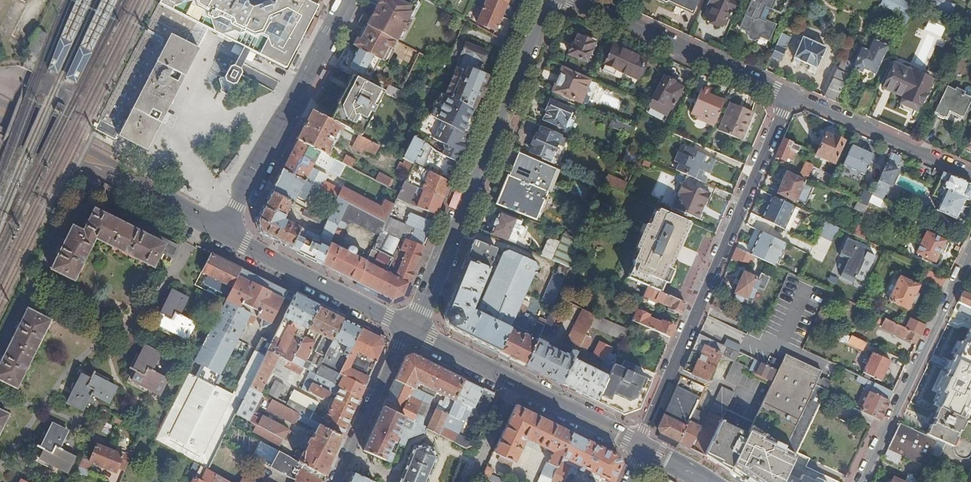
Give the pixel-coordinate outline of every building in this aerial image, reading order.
[(56,40),(68,45),(89,0),(74,0),(56,40)] [(76,49),(88,54),(115,0),(99,0),(76,49)] [(210,29),(224,36),(235,42),(245,47),(252,50),(287,68),(321,0),(162,0),(161,2),(210,29)] [(370,2),(378,7),(368,26),(393,39),(398,42),(405,28),(407,29),(410,23),(408,22),(412,16),(407,13),(410,6),(413,0),(370,0),(370,2)] [(484,8),(502,16),(508,2),(503,0),(487,0),(484,8)] [(666,3),(667,1),(691,12),(697,0),(661,0),(666,3)] [(709,6),(709,7),(705,15),(706,18),(721,25),(725,23),(728,15),(730,15),(731,13),(730,13),(736,0),(711,0),(709,6)] [(774,11),(780,13),(781,10),(782,11),(787,0),(751,0),(739,28),(748,32),(747,33),(749,39),(754,41),(758,39),(759,37),(768,41),(775,24),(769,22),(766,21),(771,9),(774,11)] [(900,0),(886,0),(883,6),(900,13),(895,24),(903,28),(913,6),(900,0)] [(929,8),(938,12),(942,1),(944,1),(944,0),(932,0),(929,8)] [(203,57),(200,50),(210,29),(161,2),(101,120),(102,121),(97,130),(99,132),(117,141),(122,131),(123,132),(123,133),(150,147),(164,120),(175,99),(182,85),(192,79),(190,70),(198,68),(195,58),(203,57)] [(415,9),(410,6),(407,13),(412,16),(415,9)] [(502,16),(484,8),(478,22),(496,30),(502,16)] [(769,22),(774,11),(771,9),(766,21),(769,22)] [(948,20),(931,12),(928,18),(946,26),(948,20)] [(927,22),(924,32),(940,36),(943,26),(927,22)] [(393,39),(368,27),(357,48),(358,48),(374,56),(382,60),(389,46),(392,40),(393,39)] [(790,37),(781,33),(771,56),(780,60),(790,37)] [(594,42),(577,35),(573,43),(570,46),(569,49),(569,54),(586,61),(594,42)] [(826,48),(803,38),(794,58),(816,68),(826,48)] [(488,53),(457,39),(446,62),(448,63),(450,61),(458,65),(456,71),(488,88),(491,81),(477,75),(483,63),(484,63),(488,53)] [(853,64),(851,67),(862,72),(864,68),(868,71),(871,66),(877,69),(887,46),(872,40),(867,51),(860,48),(854,60),(853,64)] [(645,60),(613,46),(602,70),(613,76),(617,69),(637,78),(645,60)] [(234,69),(240,73),(252,50),(245,47),(234,69)] [(374,56),(358,48),(351,61),(349,60),(347,64),(349,65),(349,66),(365,75),(374,56)] [(843,59),(838,71),(848,75),(851,67),(853,64),(850,62),(843,59)] [(913,73),(894,64),(882,87),(902,97),(901,98),(903,98),(901,104),(916,110),(919,106),(920,106),(921,103),(923,103),(926,97),(925,96),(932,80),(914,71),(913,73)] [(871,66),(868,71),(875,74),(877,69),(871,66)] [(222,91),(223,91),(229,94),(231,91),(239,88),(237,83),(242,74),(240,73),(234,69),(231,68),(226,77),(221,79),(224,88),(222,91)] [(584,94),(589,96),(592,98),(598,84),(563,69),(555,88),(581,100),(584,94)] [(397,98),(409,76),(409,74),(402,70),(390,94),(397,98)] [(837,70),(825,97),(836,101),(848,75),(838,71),(837,70)] [(484,99),(488,88),(456,71),(446,95),(448,96),(473,108),(477,96),(484,99)] [(357,77),(345,101),(334,122),(343,127),(356,134),(368,110),(371,112),(374,105),(372,104),(380,89),(357,77)] [(672,87),(675,82),(664,77),(653,98),(672,108),(676,101),(682,92),(681,91),(672,87)] [(683,86),(675,82),(672,87),(681,91),(683,86)] [(948,88),(936,113),(947,118),(948,115),(960,120),(962,118),(970,99),(970,98),(963,95),(964,93),(957,89),(956,91),(948,88)] [(864,90),(855,110),(864,114),(874,94),(864,90)] [(707,119),(716,123),(725,101),(710,94),(701,91),(692,112),(699,115),(698,118),(707,121),(707,119)] [(475,109),(473,108),(448,96),(437,118),(469,134),(473,125),(473,124),(472,119),(470,118),(475,109)] [(572,108),(551,100),(547,109),(548,109),(544,119),(572,130),(577,118),(570,115),(572,108)] [(731,103),(719,131),(742,140),(753,112),(731,103)] [(306,125),(299,140),(330,156),(341,134),(339,133),(341,130),(342,129),(343,127),(334,122),(313,112),(306,125)] [(462,152),(469,134),(437,118),(427,113),(415,137),(426,142),(433,148),(438,153),(443,143),(448,145),(446,150),(446,151),(452,154),(455,149),(462,152)] [(615,127),(627,133),(630,127),(617,121),(615,127)] [(541,158),(549,161),(557,144),(564,147),(567,139),(541,128),(538,134),(536,134),(532,144),(535,145),(533,151),(543,155),(541,158)] [(844,141),(826,133),(816,155),(834,163),(844,141)] [(375,154),(379,145),(359,135),(353,148),(363,152),(365,148),(375,154)] [(426,142),(415,137),(404,158),(407,160),(415,163),(424,168),(428,158),(433,148),(426,142)] [(326,191),(337,197),(340,190),(325,181),(328,175),(313,167),(315,164),(341,177),(347,165),(343,163),(330,156),(299,140),(291,154),(283,169),(308,182),(326,191)] [(799,147),(783,140),(776,156),(785,160),(787,157),(791,159),(795,151),(797,152),(799,147)] [(676,169),(707,183),(709,178),(701,175),(703,170),(706,171),(712,157),(686,145),(683,153),(679,151),(675,161),(679,163),(676,169)] [(873,155),(851,145),(843,165),(864,175),(873,155)] [(512,176),(547,191),(556,168),(521,153),(512,176)] [(347,165),(353,168),(356,160),(348,156),(347,157),(346,157),(343,163),(347,165)] [(712,157),(706,171),(711,174),(717,159),(712,157)] [(409,175),(415,163),(407,160),(404,165),(402,164),(399,170),(409,175)] [(896,163),(888,160),(876,186),(879,187),(880,185),(888,188),(889,186),(891,186),(898,170),(894,168),(896,163)] [(800,174),(807,177),(812,166),(805,162),(800,174)] [(449,183),(450,181),(424,168),(415,163),(409,175),(406,182),(418,187),(424,190),(443,198),(444,196),(449,183)] [(276,183),(272,191),(293,203),(294,203),(296,198),(304,202),(311,190),(305,187),(308,182),(283,169),(276,183)] [(937,210),(956,219),(965,199),(968,200),(970,194),(970,185),(956,178),(943,172),(932,197),(941,201),(937,210)] [(380,182),(389,187),(393,180),(381,173),(378,178),(377,178),(376,180),(380,182)] [(804,181),(787,173),(778,194),(796,202),(797,200),(806,204),(813,187),(805,183),(804,181)] [(535,218),(547,191),(512,176),(508,175),(496,203),(535,218)] [(610,175),(605,185),(623,193),(628,183),(610,175)] [(673,207),(698,218),(704,204),(705,204),(711,193),(683,180),(678,193),(679,193),(673,207)] [(398,198),(401,192),(389,187),(380,182),(374,194),(386,200),(382,208),(344,189),(339,198),(349,203),(386,222),(389,216),(398,198)] [(418,187),(406,182),(401,192),(398,198),(410,203),(418,187)] [(454,185),(449,183),(444,196),(448,198),(450,193),(450,194),(454,185)] [(875,189),(873,194),(872,196),(882,200),(885,193),(875,189)] [(440,205),(443,198),(424,190),(417,206),(437,214),(440,205)] [(864,190),(859,202),(867,206),(869,202),(872,196),(873,194),(864,190)] [(329,248),(331,243),(334,238),(339,226),(329,221),(321,238),(285,219),(293,203),(272,191),(265,206),(257,221),(261,233),(292,248),(298,236),(305,240),(307,237),(313,240),(329,248)] [(339,226),(349,203),(339,198),(337,197),(326,191),(324,195),(330,199),(331,197),(338,201),(329,221),(339,226)] [(795,206),(772,196),(762,218),(784,229),(795,206)] [(872,196),(869,202),(879,206),(882,200),(872,196)] [(381,234),(386,222),(349,203),(339,226),(334,238),(337,240),(343,238),(346,231),(345,231),(349,223),(355,221),(381,234)] [(174,256),(180,244),(160,234),(157,240),(95,209),(84,231),(73,226),(52,269),(74,280),(96,238),(154,267),(162,251),(174,256)] [(686,221),(658,209),(657,213),(654,212),(632,261),(633,262),(627,276),(647,286),(656,290),(660,280),(664,281),(669,268),(666,266),(686,221)] [(520,225),(522,219),(500,211),(491,232),(515,242),(518,235),(520,235),(523,226),(520,225)] [(420,254),(433,222),(411,212),(406,224),(389,216),(386,222),(381,234),(371,254),(369,258),(368,261),(358,281),(357,285),(374,293),(376,290),(385,294),(394,299),(404,295),(420,254)] [(824,220),(817,234),(832,241),(838,227),(824,220)] [(854,235),(857,228),(847,223),(844,230),(854,235)] [(868,233),(857,228),(854,235),(865,240),(868,233)] [(785,243),(761,231),(750,254),(755,256),(774,265),(785,243)] [(842,273),(854,279),(856,274),(864,278),(876,253),(869,250),(870,248),(857,242),(858,241),(837,231),(830,247),(842,252),(843,250),(851,254),(842,273)] [(570,266),(581,240),(563,232),(560,241),(552,259),(560,263),(570,266)] [(945,241),(926,233),(916,253),(935,262),(945,241)] [(307,255),(323,263),(329,248),(313,240),(311,243),(305,240),(298,236),(292,248),(307,255)] [(552,259),(560,241),(558,240),(559,238),(554,236),(553,239),(549,240),(542,255),(552,259)] [(465,263),(488,271),(497,250),(497,248),(475,239),(470,251),(465,263)] [(337,271),(358,281),(368,261),(351,253),(353,250),(353,248),(352,246),(349,245),(347,245),(346,247),(345,249),(345,250),(331,243),(329,248),(323,263),(337,271)] [(750,254),(736,248),(731,260),(752,262),(755,256),(750,254)] [(479,313),(511,328),(521,304),(526,293),(537,267),(535,261),(510,250),(505,252),(503,253),(484,298),(479,308),(479,313)] [(226,260),(212,253),(204,267),(214,272),(212,276),(234,287),(243,268),(226,260)] [(838,274),(845,256),(838,254),(832,272),(838,274)] [(488,271),(465,263),(460,275),(455,287),(478,296),(481,289),(482,289),(485,282),(484,282),(488,271)] [(565,278),(570,266),(560,263),(555,274),(565,278)] [(289,291),(243,268),(234,287),(227,300),(196,362),(221,374),(252,313),(254,314),(256,309),(259,311),(257,316),(272,324),(289,291)] [(943,287),(947,279),(929,270),(925,279),(943,287)] [(736,294),(734,298),(734,299),(735,300),(741,303),(742,303),(743,302),(745,298),(746,299),(747,296),(753,299),(757,288),(764,291),(770,277),(761,273),(758,279),(743,272),(734,293),(736,294)] [(557,295),(565,278),(555,274),(554,273),(542,300),(553,304),(557,295)] [(920,286),(900,277),(889,300),(909,310),(920,286)] [(668,307),(681,312),(685,303),(656,290),(647,286),(643,296),(655,302),(656,299),(669,305),(668,307)] [(511,328),(479,313),(472,310),(478,296),(455,287),(444,315),(449,327),(471,338),(500,352),(511,328)] [(180,315),(189,298),(173,289),(160,314),(166,317),(162,326),(190,340),(198,324),(180,315)] [(963,292),(959,302),(970,308),(970,295),(963,292)] [(320,307),(296,295),(273,341),(268,350),(292,362),(305,336),(306,334),(320,307)] [(569,302),(557,295),(553,304),(546,319),(541,332),(548,335),(560,307),(566,309),(569,302)] [(959,302),(955,310),(970,317),(970,308),(959,302)] [(511,328),(526,335),(531,324),(525,322),(527,316),(524,314),(527,307),(521,304),(511,328)] [(329,348),(344,319),(320,307),(306,334),(310,336),(311,334),(315,336),(317,333),(325,337),(322,342),(327,344),(326,346),(329,348)] [(51,320),(28,308),(0,366),(0,378),(18,387),(51,320)] [(569,356),(574,359),(586,335),(591,326),(596,315),(584,309),(566,344),(571,347),(572,350),(569,356)] [(636,309),(632,319),(671,336),(675,326),(662,321),(661,323),(647,317),(649,314),(636,309)] [(628,328),(596,315),(591,326),(623,339),(628,328)] [(531,338),(537,340),(538,340),(541,332),(546,319),(540,316),(538,321),(538,320),(533,330),(534,331),(531,338)] [(830,322),(818,317),(816,320),(828,326),(830,322)] [(896,320),(895,323),(920,335),(924,328),(901,318),(899,322),(896,320)] [(340,373),(362,328),(344,319),(329,348),(326,355),(317,374),(335,383),(340,373)] [(895,323),(886,319),(882,327),(916,344),(920,335),(895,323)] [(342,375),(366,386),(384,345),(382,338),(362,328),(340,373),(342,375)] [(537,340),(531,338),(526,335),(511,328),(500,352),(513,358),(526,365),(537,340)] [(862,350),(866,342),(851,336),(851,337),(844,333),(841,340),(862,350)] [(724,346),(699,334),(695,342),(722,354),(732,359),(735,360),(735,361),(739,353),(738,353),(724,346)] [(574,359),(562,383),(580,392),(597,400),(613,362),(616,355),(611,352),(613,348),(600,342),(594,354),(609,362),(604,374),(581,362),(587,350),(586,350),(591,340),(591,337),(586,335),(574,359)] [(268,350),(273,341),(268,339),(263,336),(250,364),(259,368),(268,350)] [(292,362),(304,368),(307,363),(306,360),(316,342),(305,336),(292,362)] [(727,339),(724,346),(738,353),(741,346),(727,339)] [(574,359),(569,356),(560,351),(559,352),(544,345),(545,344),(538,340),(537,340),(526,365),(542,373),(562,383),(574,359)] [(722,354),(695,342),(686,364),(687,372),(708,381),(719,359),(722,354)] [(161,395),(169,378),(153,370),(162,353),(146,345),(134,369),(138,371),(133,380),(161,395)] [(250,387),(261,393),(272,372),(275,374),(277,374),(280,373),(284,365),(291,369),(301,374),(304,368),(292,362),(268,350),(259,368),(250,387)] [(307,370),(310,371),(317,374),(326,355),(318,352),(313,364),(311,363),(307,370)] [(891,361),(872,352),(863,372),(881,381),(891,361)] [(444,402),(453,406),(465,379),(439,366),(414,354),(407,357),(402,368),(396,380),(414,389),(415,388),(417,383),(425,386),(424,389),(427,391),(428,388),(436,392),(435,396),(438,398),(440,394),(446,397),(444,402)] [(613,362),(597,400),(617,411),(624,414),(640,407),(652,379),(634,372),(629,369),(632,362),(625,358),(622,366),(613,362)] [(789,377),(794,368),(773,358),(769,367),(778,371),(789,377)] [(747,366),(735,361),(735,360),(725,381),(738,387),(747,366)] [(795,368),(794,367),(794,368),(789,377),(825,394),(831,381),(823,377),(819,386),(816,384),(821,371),(798,361),(795,368)] [(221,374),(196,362),(190,373),(215,386),(221,374)] [(638,364),(632,362),(629,369),(634,372),(638,364)] [(778,371),(769,367),(761,363),(755,374),(772,382),(778,371)] [(208,469),(223,440),(228,431),(231,424),(236,414),(250,387),(259,368),(250,364),(234,394),(234,393),(233,395),(215,386),(190,373),(156,439),(195,461),(208,469)] [(284,365),(280,373),(286,378),(291,369),(284,365)] [(886,406),(893,392),(838,365),(834,374),(870,392),(862,411),(875,418),(880,420),(886,406)] [(277,402),(343,436),(361,396),(339,386),(335,383),(317,374),(310,371),(302,388),(323,399),(331,395),(331,393),(337,395),(326,419),(314,413),(319,402),(294,391),(288,403),(279,398),(277,402)] [(789,377),(778,371),(772,382),(752,423),(729,471),(746,481),(783,481),(797,452),(825,394),(789,377)] [(109,403),(118,386),(94,374),(91,378),(82,373),(68,402),(84,410),(92,394),(109,403)] [(339,386),(361,396),(363,392),(366,386),(342,375),(341,377),(343,378),(339,386)] [(484,389),(465,379),(453,406),(441,434),(466,448),(477,443),(459,434),(469,416),(480,421),(484,412),(486,413),(495,394),(484,389)] [(277,399),(285,385),(276,380),(268,394),(277,399)] [(414,389),(396,380),(392,390),(384,407),(423,426),(436,398),(415,388),(414,389)] [(254,410),(262,394),(261,393),(250,387),(236,414),(257,425),(253,431),(280,446),(284,439),(289,430),(264,416),(254,410)] [(700,398),(676,387),(659,428),(660,432),(679,442),(695,410),(700,398)] [(719,394),(732,399),(735,393),(722,388),(719,394)] [(705,456),(726,410),(732,399),(719,394),(711,413),(708,416),(695,410),(679,442),(691,448),(705,456)] [(291,457),(325,475),(343,436),(277,402),(272,399),(267,409),(293,423),(297,421),(298,419),(317,429),(313,438),(311,437),(308,444),(309,445),(306,451),(303,453),(302,454),(297,451),(294,456),(292,455),(291,457)] [(453,406),(444,402),(441,401),(428,428),(441,434),(453,406)] [(517,405),(499,443),(494,453),(501,456),(499,460),(513,467),(524,443),(527,444),(526,444),(538,450),(540,445),(554,452),(549,463),(548,462),(539,481),(552,481),(573,433),(559,426),(517,405)] [(426,434),(428,428),(423,426),(384,407),(367,446),(364,452),(365,452),(373,455),(390,462),(393,461),(396,454),(390,452),(394,442),(395,443),(397,437),(402,439),(399,445),(400,446),(405,447),(408,439),(424,433),(426,434)] [(960,430),(964,420),(938,407),(935,414),(939,416),(936,423),(938,424),(937,427),(955,435),(958,429),(960,430)] [(9,414),(0,409),(0,432),(9,414)] [(729,471),(752,423),(726,410),(705,456),(716,462),(729,471)] [(957,436),(955,435),(937,427),(938,424),(936,423),(939,416),(935,414),(926,434),(945,443),(952,446),(957,436)] [(61,448),(69,431),(53,423),(41,447),(45,449),(41,458),(69,473),(76,456),(61,448)] [(926,434),(901,423),(893,439),(888,449),(900,455),(926,466),(931,454),(939,457),(945,443),(926,434)] [(233,433),(236,427),(231,424),(228,431),(233,433)] [(573,433),(552,481),(564,481),(567,474),(569,475),(571,472),(576,474),(578,470),(571,466),(573,462),(580,465),(579,467),(582,469),(583,467),(593,472),(592,474),(596,476),(597,474),(613,481),(614,481),(615,481),(623,464),(620,457),(573,433)] [(90,441),(80,466),(89,470),(93,462),(117,472),(119,467),(126,470),(133,455),(117,448),(118,445),(113,443),(110,449),(90,441)] [(300,481),(322,481),(325,475),(291,457),(266,443),(262,449),(269,453),(264,462),(297,480),(300,481)] [(415,446),(401,480),(401,481),(428,481),(439,456),(434,449),(424,445),(415,446)] [(897,461),(900,455),(888,449),(885,456),(897,461)] [(818,472),(814,481),(801,476),(806,466),(810,458),(797,452),(783,481),(839,481),(818,472)] [(192,466),(199,469),(196,477),(195,477),(193,481),(213,481),(216,473),(208,469),(195,461),(192,466)] [(244,475),(224,463),(217,474),(232,481),(240,481),(244,475)] [(814,481),(818,472),(806,466),(801,476),(814,481)] [(492,475),(494,469),(487,467),(483,476),(496,481),(509,481),(492,475)] [(355,472),(351,481),(376,481),(364,477),(356,473),(355,472)] [(217,474),(216,473),(213,481),(232,481),(217,474)] [(245,474),(244,475),(240,481),(260,481),(245,474)]
